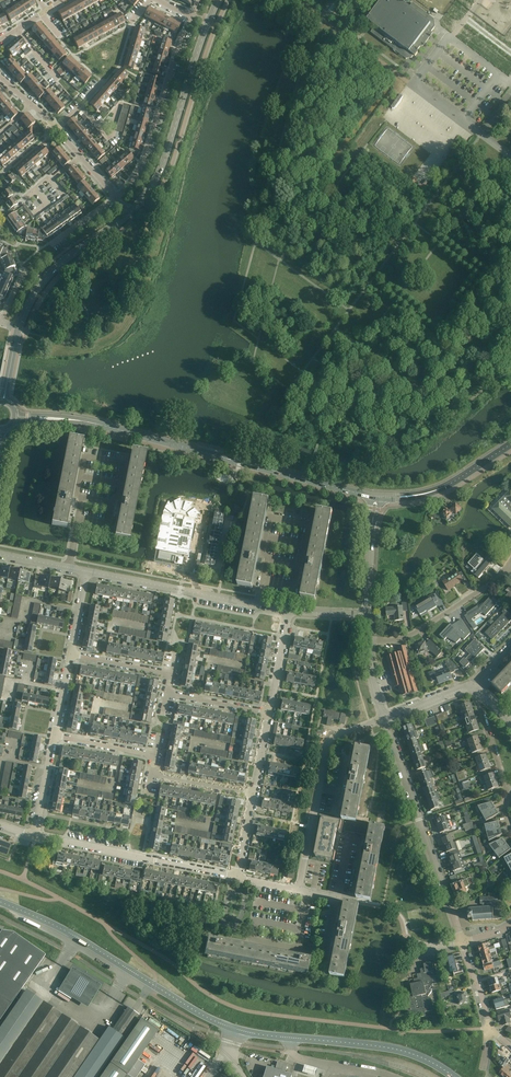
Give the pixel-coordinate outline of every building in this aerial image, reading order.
[(25,0),(20,3),(26,11),(31,8),(25,0)] [(33,0),(25,0),(31,8),(36,5),(33,0)] [(85,0),(81,0),(79,1),(84,10),(89,7),(85,0)] [(365,19),(367,20),(370,23),(372,24),(372,25),(375,27),(371,32),(371,33),(406,59),(406,58),(410,58),(411,58),(414,55),(415,57),(418,53),(416,52),(420,47),(423,47),(431,35),(431,32),(435,27),(434,19),(432,18),(431,18),(430,17),(429,16),(412,3),(409,8),(402,2),(400,1),(399,0),(382,0),(373,12),(369,17),(368,15),(365,19)] [(84,10),(79,1),(74,4),(79,13),(84,10)] [(15,6),(21,15),(26,11),(20,3),(15,6)] [(79,13),(74,4),(68,7),(73,16),(79,13)] [(10,9),(16,18),(21,15),(15,6),(10,9)] [(73,16),(68,7),(63,10),(68,19),(73,16)] [(150,20),(154,11),(149,8),(144,17),(150,20)] [(16,18),(10,9),(5,13),(11,21),(16,18)] [(58,13),(63,22),(68,19),(63,10),(58,13)] [(154,11),(150,20),(155,23),(160,14),(154,11)] [(115,17),(120,25),(125,22),(120,13),(115,17)] [(160,25),(165,16),(160,14),(155,23),(160,25)] [(165,16),(160,25),(165,28),(170,19),(165,16)] [(120,25),(115,17),(109,19),(114,28),(120,25)] [(114,28),(109,19),(104,22),(109,31),(114,28)] [(170,31),(175,22),(170,19),(165,28),(170,31)] [(109,31),(104,22),(99,25),(104,34),(109,31)] [(175,22),(170,31),(176,34),(181,25),(175,22)] [(35,34),(43,28),(39,23),(31,30),(35,34)] [(104,34),(99,25),(94,28),(99,37),(104,34)] [(145,30),(135,27),(134,33),(143,36),(145,30)] [(39,39),(47,32),(43,28),(35,34),(39,39)] [(99,37),(94,28),(89,31),(94,40),(99,37)] [(94,40),(89,31),(84,34),(89,43),(94,40)] [(43,43),(51,37),(47,32),(39,39),(43,43)] [(143,36),(134,33),(132,39),(142,41),(143,36)] [(89,43),(84,34),(79,37),(84,46),(89,43)] [(26,45),(20,37),(15,41),(21,49),(26,45)] [(47,48),(55,41),(51,37),(43,43),(47,48)] [(73,40),(78,49),(84,46),(79,37),(73,40)] [(142,41),(132,39),(130,44),(140,47),(142,41)] [(172,42),(162,39),(160,45),(170,48),(172,42)] [(10,45),(17,53),(21,49),(15,41),(10,45)] [(51,52),(59,46),(55,41),(47,48),(51,52)] [(140,47),(130,44),(129,50),(138,53),(140,47)] [(8,58),(12,58),(12,57),(17,53),(10,45),(6,49),(8,52),(8,58)] [(158,50),(168,53),(170,48),(160,45),(158,50)] [(55,57),(62,50),(59,46),(51,52),(55,57)] [(62,50),(55,57),(59,61),(66,55),(62,50)] [(138,53),(129,50),(127,56),(137,58),(138,53)] [(157,56),(167,59),(168,53),(158,50),(157,56)] [(137,58),(127,56),(125,61),(135,64),(137,58)] [(155,62),(165,65),(167,59),(157,56),(155,62)] [(67,68),(73,61),(69,57),(62,64),(67,68)] [(9,70),(16,64),(12,59),(12,58),(8,58),(7,63),(5,65),(9,70)] [(71,72),(78,65),(73,61),(67,68),(71,72)] [(135,64),(125,61),(123,67),(133,70),(135,64)] [(153,67),(163,70),(165,65),(155,62),(153,67)] [(12,75),(20,68),(16,64),(9,70),(12,75)] [(76,76),(79,73),(82,69),(78,65),(71,72),(76,76)] [(163,70),(153,67),(152,73),(161,76),(163,70)] [(16,79),(24,73),(20,68),(12,75),(16,79)] [(82,69),(79,73),(76,76),(80,80),(87,73),(82,69)] [(117,74),(125,80),(129,76),(121,69),(117,74)] [(28,77),(27,77),(24,73),(16,79),(20,84),(23,81),(28,77)] [(87,73),(80,80),(85,84),(91,77),(87,73)] [(27,85),(35,79),(30,74),(27,77),(28,77),(23,81),(27,85)] [(39,79),(41,77),(40,74),(37,77),(35,79),(27,85),(31,90),(38,84),(36,80),(38,78),(39,79)] [(113,78),(121,85),(125,80),(117,74),(113,78)] [(160,79),(151,76),(149,82),(159,85),(160,79)] [(109,82),(117,89),(121,85),(113,78),(109,82)] [(105,87),(113,94),(117,89),(109,82),(105,87)] [(147,88),(157,91),(159,85),(149,82),(147,88)] [(35,94),(42,88),(38,84),(31,90),(35,94)] [(101,91),(109,98),(113,94),(105,87),(101,91)] [(46,93),(46,92),(42,88),(35,94),(39,99),(42,96),(46,93)] [(146,94),(155,97),(157,91),(147,88),(146,94)] [(46,101),(53,94),(49,90),(46,92),(46,93),(42,96),(46,101)] [(97,96),(105,102),(109,98),(101,91),(97,96)] [(50,105),(57,99),(53,94),(46,101),(50,105)] [(144,99),(154,102),(155,97),(146,94),(144,99)] [(93,100),(101,107),(105,102),(97,96),(93,100)] [(54,110),(61,103),(57,99),(50,105),(54,110)] [(154,102),(144,99),(142,105),(152,108),(154,102)] [(89,105),(97,112),(101,107),(93,100),(89,105)] [(10,105),(6,101),(0,106),(0,109),(3,112),(10,105)] [(61,103),(54,110),(58,114),(65,108),(61,103)] [(6,116),(14,110),(10,105),(3,112),(6,116)] [(151,111),(142,109),(140,114),(149,117),(151,111)] [(10,121),(18,115),(14,110),(6,116),(10,121)] [(27,114),(20,120),(24,125),(31,119),(27,114)] [(149,117),(140,114),(138,120),(147,123),(149,117)] [(74,118),(66,125),(70,129),(78,123),(74,118)] [(28,131),(32,131),(33,125),(35,123),(31,119),(24,125),(28,129),(28,131)] [(147,123),(138,120),(137,126),(146,128),(147,123)] [(74,134),(82,127),(78,123),(70,129),(74,134)] [(146,128),(137,126),(135,131),(144,134),(146,128)] [(78,138),(86,132),(82,127),(74,134),(78,138)] [(23,136),(29,143),(34,139),(32,137),(32,131),(28,131),(28,132),(23,136)] [(144,134),(135,131),(133,137),(142,140),(144,134)] [(82,143),(90,136),(86,132),(78,138),(82,143)] [(29,143),(23,136),(18,140),(25,147),(29,143)] [(86,147),(93,141),(90,136),(82,143),(86,147)] [(142,140),(133,137),(132,143),(141,145),(142,140)] [(14,144),(20,151),(25,147),(18,140),(14,144)] [(89,152),(97,145),(93,141),(86,147),(89,152)] [(141,145),(132,143),(130,149),(130,150),(137,156),(139,151),(141,145)] [(20,151),(14,144),(10,147),(16,155),(20,151)] [(93,156),(101,150),(97,145),(89,152),(93,156)] [(38,150),(44,158),(49,154),(50,154),(50,149),(45,149),(42,146),(38,150)] [(16,155),(10,147),(5,151),(11,159),(16,155)] [(55,159),(63,152),(59,147),(56,150),(50,149),(50,154),(51,154),(55,159)] [(44,158),(38,150),(33,154),(40,162),(44,158)] [(97,161),(105,154),(101,150),(93,156),(97,161)] [(137,156),(130,150),(129,152),(128,152),(128,151),(123,155),(129,163),(137,156)] [(11,159),(5,151),(1,155),(7,162),(11,159)] [(59,163),(66,157),(63,152),(55,159),(59,163)] [(40,162),(33,154),(29,158),(35,165),(40,162)] [(118,159),(125,167),(129,163),(123,155),(118,159)] [(63,168),(71,161),(66,157),(59,163),(63,168)] [(37,167),(35,165),(29,158),(24,162),(31,169),(32,171),(37,167)] [(125,167),(118,159),(114,163),(120,171),(125,167)] [(20,166),(26,173),(31,169),(24,162),(20,166)] [(120,171),(114,163),(109,167),(116,175),(120,171)] [(74,165),(67,172),(65,173),(69,178),(71,176),(78,170),(74,165)] [(15,170),(22,177),(26,173),(20,166),(15,170)] [(116,175),(109,167),(105,171),(111,178),(116,175)] [(75,181),(79,177),(82,175),(78,170),(71,176),(75,181)] [(22,181),(14,171),(11,173),(12,174),(4,181),(8,186),(16,179),(19,183),(22,181)] [(82,175),(79,177),(75,181),(78,185),(79,185),(84,181),(86,179),(82,175)] [(88,185),(84,181),(79,185),(78,185),(76,187),(80,192),(88,185)] [(92,190),(88,185),(80,192),(78,193),(82,198),(84,196),(92,190)] [(11,200),(9,197),(14,194),(10,189),(0,196),(4,202),(4,201),(6,204),(11,200)] [(88,201),(96,194),(92,190),(84,196),(88,201)] [(96,194),(88,201),(92,205),(99,199),(96,194)] [(11,200),(6,204),(5,205),(9,210),(7,211),(10,214),(15,210),(13,207),(18,204),(14,198),(11,200)] [(81,214),(74,204),(69,208),(76,218),(81,214)] [(76,218),(69,208),(64,211),(72,221),(76,218)] [(60,215),(67,225),(67,224),(68,223),(69,223),(72,221),(64,211),(60,215)] [(16,212),(6,219),(10,224),(19,217),(16,212)] [(59,213),(54,217),(55,218),(62,228),(65,226),(64,225),(66,224),(67,225),(60,215),(59,213)] [(19,217),(10,224),(13,228),(13,229),(23,222),(19,217)] [(62,228),(55,218),(50,222),(57,232),(62,228)] [(23,222),(13,229),(15,231),(16,231),(17,233),(16,233),(17,233),(25,227),(26,226),(23,222)] [(57,232),(50,222),(45,225),(53,235),(57,232)] [(26,226),(25,227),(27,230),(26,238),(25,240),(26,240),(26,239),(28,240),(31,241),(33,229),(30,229),(30,227),(28,225),(26,226)] [(41,228),(41,229),(42,230),(48,238),(52,235),(53,235),(45,225),(41,228)] [(33,229),(31,241),(35,241),(37,241),(37,242),(38,240),(37,240),(39,232),(42,230),(41,229),(41,228),(39,226),(37,228),(37,230),(33,229)] [(25,227),(17,233),(17,234),(17,233),(18,235),(18,237),(26,238),(27,230),(25,227)] [(48,238),(42,230),(39,232),(37,240),(38,240),(45,242),(46,239),(47,238),(48,239),(48,238)] [(5,249),(3,248),(0,255),(0,259),(1,259),(11,255),(10,255),(7,249),(8,247),(6,246),(5,249)] [(1,262),(2,265),(13,261),(12,258),(11,256),(11,255),(1,259),(0,259),(0,262),(1,262)] [(2,269),(1,272),(3,273),(4,273),(5,270),(14,267),(15,267),(15,266),(15,267),(14,264),(15,264),(13,261),(2,265),(3,268),(2,269)] [(5,270),(4,273),(14,278),(14,277),(14,275),(17,275),(14,267),(5,270)] [(3,273),(0,278),(12,283),(13,280),(12,280),(13,278),(14,278),(4,273),(3,273)] [(9,288),(12,283),(0,278),(0,279),(0,284),(9,288)] [(0,284),(0,291),(7,294),(9,288),(0,284)] [(71,498),(82,441),(70,438),(53,525),(65,527),(69,505),(71,505),(75,503),(75,499),(71,498)] [(122,509),(116,538),(129,540),(146,453),(133,451),(123,502),(118,501),(118,504),(120,508),(122,509)] [(510,527),(510,490),(493,509),(510,527)] [(251,587),(255,565),(257,565),(261,563),(261,559),(257,558),(268,501),(255,498),(239,585),(251,587)] [(156,545),(154,554),(158,554),(157,560),(156,559),(156,560),(154,568),(163,570),(164,566),(168,567),(168,568),(169,568),(177,570),(179,561),(175,561),(176,555),(177,556),(177,555),(179,547),(179,546),(179,543),(184,544),(184,545),(185,545),(193,546),(193,547),(195,538),(191,537),(192,532),(193,532),(195,524),(195,523),(194,523),(195,519),(197,519),(197,515),(198,514),(198,515),(199,514),(194,509),(195,509),(194,509),(191,505),(191,504),(192,504),(185,502),(186,502),(185,502),(180,501),(180,500),(180,499),(174,502),(169,504),(168,503),(169,503),(168,503),(165,508),(164,508),(165,509),(163,512),(163,513),(162,517),(160,525),(160,526),(159,534),(158,534),(166,536),(164,547),(156,545)] [(456,515),(462,509),(456,503),(450,509),(451,510),(449,511),(446,508),(441,514),(447,519),(452,514),(452,513),(453,512),(456,515)] [(308,569),(302,598),(315,600),(332,513),(319,511),(309,562),(304,561),(304,564),(306,568),(308,569)] [(468,564),(465,567),(471,572),(478,578),(493,562),(488,557),(484,561),(477,554),(468,564)] [(10,568),(0,566),(0,578),(8,579),(10,568)] [(18,581),(20,570),(10,568),(8,579),(8,578),(18,580),(18,581)] [(20,570),(18,581),(28,583),(30,573),(20,571),(20,570)] [(457,572),(442,582),(448,591),(455,586),(455,585),(462,581),(464,585),(468,583),(461,572),(458,574),(457,572)] [(48,588),(50,577),(40,575),(40,577),(35,576),(33,588),(41,589),(42,587),(48,588)] [(59,589),(61,579),(50,577),(48,588),(49,587),(59,589)] [(61,579),(59,589),(58,590),(69,592),(71,582),(61,580),(61,579)] [(97,585),(95,594),(102,596),(104,586),(97,585)] [(109,597),(109,596),(111,588),(104,586),(102,596),(109,597)] [(116,599),(116,598),(118,589),(111,588),(109,596),(109,597),(116,599)] [(123,599),(125,590),(118,589),(116,598),(116,599),(123,600),(123,599)] [(125,590),(123,599),(123,600),(130,601),(132,592),(125,590)] [(132,592),(130,601),(137,603),(139,593),(132,592)] [(139,593),(137,603),(144,604),(145,594),(139,593)] [(151,605),(153,596),(145,594),(144,604),(151,605)] [(422,602),(415,607),(420,615),(427,610),(428,612),(436,606),(434,603),(438,601),(433,594),(421,601),(422,602)] [(467,614),(464,616),(470,624),(471,623),(470,623),(468,621),(483,611),(486,615),(485,615),(486,616),(486,615),(496,605),(498,607),(501,604),(500,604),(494,598),(491,600),(489,598),(483,604),(480,608),(479,608),(478,606),(467,613),(467,614)] [(174,601),(165,599),(163,606),(173,608),(174,601)] [(393,607),(386,608),(387,616),(394,615),(395,621),(404,620),(403,611),(407,611),(406,602),(401,603),(402,606),(393,607)] [(100,608),(91,606),(89,613),(99,615),(100,608)] [(162,613),(163,613),(172,615),(173,608),(163,606),(162,613)] [(486,631),(490,635),(489,636),(487,638),(490,641),(492,639),(493,638),(501,630),(502,630),(510,621),(510,615),(505,609),(502,612),(504,613),(486,631)] [(88,620),(98,621),(99,615),(89,613),(88,620)] [(161,620),(170,621),(172,615),(163,613),(162,613),(161,620)] [(43,625),(45,617),(38,616),(38,617),(37,620),(37,623),(43,625)] [(64,621),(58,620),(56,627),(63,629),(64,621)] [(87,626),(96,628),(98,621),(88,620),(87,626)] [(159,626),(160,627),(169,628),(170,621),(161,620),(159,626)] [(450,624),(439,635),(444,640),(447,638),(448,636),(456,643),(462,638),(464,640),(470,634),(461,620),(461,621),(452,626),(450,624)] [(195,623),(193,633),(200,634),(202,624),(195,623)] [(202,624),(200,634),(207,635),(209,626),(202,624)] [(30,625),(29,625),(28,632),(35,633),(36,627),(30,625)] [(85,633),(94,635),(95,635),(96,628),(87,626),(85,633)] [(169,628),(160,627),(159,626),(158,634),(167,636),(169,628)] [(214,637),(216,627),(209,626),(207,635),(214,637)] [(221,638),(223,628),(216,627),(214,637),(221,638)] [(228,639),(228,638),(229,630),(223,628),(221,638),(228,639)] [(229,630),(228,638),(228,639),(234,641),(236,631),(229,630)] [(236,631),(234,641),(242,642),(243,633),(236,631)] [(26,638),(34,640),(35,633),(28,632),(26,638)] [(95,635),(94,635),(85,633),(84,640),(94,642),(95,635)] [(249,644),(250,634),(243,633),(242,642),(249,644)] [(156,640),(166,642),(167,636),(158,634),(156,640)] [(272,639),(262,637),(261,644),(271,646),(272,639)] [(295,637),(293,647),(300,648),(302,639),(295,637)] [(25,645),(33,646),(34,640),(26,638),(25,645)] [(302,639),(300,648),(307,650),(309,640),(302,639)] [(94,642),(84,640),(82,647),(86,648),(86,651),(93,653),(95,647),(93,647),(94,642)] [(309,640),(307,650),(314,651),(316,641),(309,640)] [(418,654),(429,651),(431,652),(437,657),(441,653),(438,650),(439,650),(437,647),(430,640),(427,643),(425,644),(425,642),(415,645),(418,654)] [(470,655),(465,659),(464,658),(460,663),(465,668),(466,667),(471,671),(475,667),(471,662),(484,649),(474,640),(465,650),(470,655)] [(316,641),(314,651),(321,652),(323,643),(316,641)] [(108,643),(106,653),(113,654),(115,644),(108,643)] [(120,655),(122,646),(115,644),(113,654),(120,655)] [(198,646),(188,644),(187,652),(197,654),(198,646)] [(260,651),(261,651),(269,653),(271,646),(261,644),(260,651)] [(24,651),(31,653),(33,646),(25,645),(24,651)] [(127,657),(129,648),(129,647),(122,646),(120,655),(127,657)] [(399,653),(386,656),(390,670),(390,671),(391,673),(395,687),(398,686),(399,686),(400,686),(403,696),(406,695),(418,692),(412,671),(405,646),(404,646),(398,648),(399,653)] [(129,647),(129,648),(127,657),(134,658),(136,648),(129,647)] [(141,659),(143,650),(136,648),(134,658),(141,659)] [(11,651),(4,649),(2,656),(10,657),(11,651)] [(148,661),(150,652),(150,651),(143,650),(141,659),(148,661)] [(150,651),(150,652),(148,661),(155,662),(157,653),(150,651)] [(258,658),(259,658),(268,660),(269,653),(261,651),(260,651),(258,658)] [(197,654),(187,652),(186,658),(195,660),(197,654)] [(162,664),(164,654),(157,653),(155,662),(162,664)] [(10,657),(2,656),(1,662),(9,664),(10,657)] [(57,660),(49,658),(48,665),(55,666),(57,660)] [(184,665),(194,667),(195,660),(186,658),(184,665)] [(257,665),(258,665),(267,667),(268,660),(259,658),(258,658),(257,665)] [(434,671),(429,673),(432,682),(437,680),(439,684),(452,679),(450,674),(454,672),(454,671),(459,669),(458,667),(452,661),(451,661),(449,659),(445,660),(447,666),(448,669),(435,674),(434,671)] [(0,668),(0,669),(7,670),(9,664),(1,662),(0,668)] [(501,694),(510,684),(510,664),(491,684),(501,694)] [(183,672),(191,674),(193,674),(194,667),(184,665),(183,672)] [(256,672),(257,672),(265,674),(267,667),(258,665),(257,665),(256,672)] [(81,666),(79,676),(86,677),(88,667),(81,666)] [(88,667),(86,677),(93,678),(95,669),(88,667)] [(95,669),(93,678),(100,680),(102,670),(95,669)] [(102,670),(100,680),(107,681),(109,671),(102,670)] [(109,671),(107,681),(114,682),(116,673),(109,671)] [(193,674),(191,674),(183,672),(182,679),(191,681),(193,674)] [(254,679),(264,681),(265,674),(257,672),(256,672),(254,679)] [(288,672),(286,682),(293,683),(295,674),(295,673),(288,672)] [(121,684),(123,674),(116,673),(114,682),(121,684)] [(295,673),(295,674),(293,683),(300,684),(302,676),(302,675),(295,673)] [(128,685),(130,676),(123,674),(121,684),(128,685)] [(302,675),(302,676),(300,684),(307,686),(309,676),(302,675)] [(135,686),(137,677),(130,676),(128,685),(135,686)] [(314,687),(316,677),(309,676),(307,686),(314,687)] [(44,684),(52,686),(53,679),(45,678),(44,684)] [(191,681),(182,679),(180,686),(190,688),(191,681)] [(158,682),(149,680),(147,687),(157,689),(158,682)] [(206,682),(204,691),(211,693),(213,683),(206,682)] [(218,694),(220,685),(213,683),(211,693),(218,694)] [(225,695),(227,686),(220,685),(218,694),(225,695)] [(232,697),(234,687),(227,686),(225,695),(232,697)] [(84,689),(75,687),(73,694),(79,695),(83,696),(84,689)] [(157,689),(147,687),(146,694),(156,696),(157,689)] [(239,698),(241,689),(234,687),(232,697),(239,698)] [(241,689),(239,698),(246,700),(247,690),(241,689)] [(252,701),(254,691),(247,690),(246,700),(252,701)] [(260,702),(261,693),(254,691),(252,701),(260,702)] [(28,702),(30,695),(23,693),(23,695),(22,698),(22,701),(28,702)] [(83,696),(79,695),(73,694),(72,701),(82,703),(83,696)] [(156,696),(146,694),(145,701),(151,702),(154,703),(156,696)] [(30,695),(28,702),(35,704),(36,696),(30,695)] [(36,696),(35,704),(41,705),(43,697),(36,696)] [(48,706),(49,699),(43,697),(41,705),(48,706)] [(282,700),(280,710),(288,711),(289,701),(282,700)] [(71,708),(80,709),(82,703),(72,701),(71,708)] [(154,703),(151,702),(145,701),(143,708),(147,708),(153,709),(154,703)] [(294,712),(295,711),(296,703),(289,701),(288,711),(294,712)] [(15,703),(14,703),(12,709),(20,711),(21,704),(15,703)] [(301,714),(301,713),(303,704),(296,703),(295,711),(294,712),(301,714)] [(461,714),(472,710),(470,703),(459,706),(461,713),(461,714)] [(308,715),(310,706),(303,704),(301,713),(301,714),(308,715)] [(184,716),(186,706),(179,705),(177,714),(184,716)] [(191,717),(191,716),(193,708),(186,706),(184,716),(191,717)] [(69,714),(79,716),(80,709),(71,708),(69,714)] [(153,709),(147,708),(143,708),(142,715),(152,716),(153,709)] [(198,718),(198,717),(200,709),(193,708),(191,716),(191,717),(198,718)] [(11,716),(19,717),(20,711),(12,709),(11,716)] [(200,709),(198,717),(198,718),(205,720),(207,710),(200,709)] [(212,721),(213,716),(214,712),(207,710),(205,720),(212,721)] [(339,723),(340,723),(344,724),(346,714),(324,710),(323,717),(328,718),(326,725),(330,726),(331,720),(332,719),(339,721),(339,723)] [(464,720),(474,717),(472,710),(461,714),(461,713),(459,714),(460,717),(463,717),(464,720)] [(219,723),(220,715),(221,713),(214,712),(213,716),(212,721),(219,723)] [(225,724),(226,723),(227,714),(221,713),(220,715),(219,723),(225,724)] [(79,716),(69,714),(68,721),(78,723),(79,716)] [(233,725),(234,716),(227,714),(226,723),(225,724),(233,725)] [(141,722),(150,723),(152,716),(142,715),(141,722)] [(10,722),(17,724),(19,717),(11,716),(10,722)] [(474,717),(464,720),(465,724),(462,725),(464,728),(466,727),(477,723),(474,717)] [(256,721),(246,719),(245,726),(254,728),(256,721)] [(72,730),(76,730),(78,723),(68,721),(67,728),(72,730)] [(8,729),(16,730),(17,724),(10,722),(8,729)] [(477,723),(466,727),(468,734),(479,730),(477,723)] [(92,724),(90,734),(98,735),(99,726),(92,724)] [(405,735),(416,731),(414,724),(402,728),(405,735)] [(104,736),(105,733),(106,727),(99,726),(98,735),(104,736)] [(182,727),(172,726),(171,733),(181,735),(182,727)] [(244,733),(252,734),(253,735),(254,728),(245,726),(244,733)] [(111,738),(113,731),(113,728),(106,727),(105,733),(104,736),(111,738)] [(118,739),(118,738),(120,730),(113,728),(113,731),(111,738),(118,739)] [(120,730),(118,738),(118,739),(125,741),(127,731),(120,730)] [(195,730),(193,736),(229,743),(230,737),(195,730)] [(127,731),(125,741),(132,742),(134,732),(127,731)] [(407,742),(416,739),(419,738),(416,731),(405,735),(407,742)] [(134,732),(132,742),(139,743),(141,734),(134,732)] [(170,739),(178,741),(179,741),(181,735),(171,733),(170,739)] [(253,735),(252,734),(244,733),(242,740),(252,742),(253,735)] [(146,745),(148,735),(141,734),(139,743),(146,745)] [(275,735),(274,744),(281,746),(283,736),(275,735)] [(42,737),(34,736),(33,742),(40,744),(42,737)] [(283,736),(281,746),(288,747),(290,737),(283,736)] [(469,747),(480,743),(478,736),(467,740),(469,747)] [(290,737),(288,747),(295,748),(296,739),(290,737)] [(179,741),(178,741),(170,739),(168,747),(178,748),(179,741)] [(302,750),(304,740),(296,739),(295,748),(302,750)] [(410,749),(419,746),(416,739),(407,742),(410,749)] [(252,742),(242,740),(241,746),(250,748),(252,742)] [(480,743),(469,747),(472,754),(482,750),(480,743)] [(412,756),(421,753),(420,749),(421,748),(420,745),(419,746),(410,749),(412,756)] [(250,748),(241,746),(239,753),(249,755),(250,748)] [(370,901),(384,828),(379,827),(376,826),(370,825),(366,823),(363,822),(359,823),(355,822),(357,815),(370,749),(357,747),(356,746),(356,747),(352,769),(348,768),(347,775),(350,776),(342,819),(341,821),(324,818),(321,820),(314,855),(316,857),(334,861),(335,852),(332,852),(337,829),(340,830),(340,829),(369,835),(366,847),(363,847),(362,854),(365,854),(356,898),(370,901)] [(63,747),(61,756),(68,758),(70,748),(63,747)] [(178,748),(168,747),(167,753),(177,755),(178,748)] [(201,747),(200,753),(226,758),(227,752),(201,747)] [(70,748),(68,758),(75,759),(77,750),(70,748)] [(82,760),(82,759),(84,751),(77,750),(75,759),(82,760)] [(84,751),(82,759),(82,760),(89,762),(91,752),(84,751)] [(91,752),(89,762),(96,763),(98,754),(91,752)] [(177,755),(167,753),(166,760),(175,762),(177,755)] [(238,760),(248,762),(249,755),(239,753),(238,760)] [(414,763),(424,760),(421,753),(412,756),(414,763)] [(98,754),(96,763),(103,764),(105,755),(98,754)] [(29,762),(36,763),(38,757),(30,755),(29,762)] [(105,755),(103,764),(110,766),(112,756),(105,755)] [(477,765),(488,762),(486,755),(475,758),(477,765)] [(117,767),(119,758),(112,756),(110,766),(117,767)] [(175,762),(166,760),(164,767),(174,769),(175,762)] [(424,760),(414,763),(417,770),(426,767),(424,760)] [(142,763),(133,761),(131,768),(141,770),(142,763)] [(488,762),(477,765),(480,772),(491,769),(488,762)] [(190,763),(188,773),(195,774),(197,764),(190,763)] [(268,772),(268,775),(275,777),(275,774),(275,773),(277,764),(270,763),(270,765),(269,769),(268,772)] [(202,775),(204,766),(197,764),(195,774),(202,775)] [(282,775),(282,774),(284,766),(277,764),(275,774),(282,775)] [(32,767),(24,765),(23,772),(31,773),(32,767)] [(209,777),(209,775),(211,767),(204,766),(202,775),(209,777)] [(289,777),(289,776),(291,767),(284,766),(282,774),(282,775),(289,777)] [(216,778),(216,776),(218,768),(211,767),(209,775),(209,777),(216,778)] [(296,778),(298,768),(291,767),(289,776),(289,777),(296,778)] [(68,770),(59,768),(57,776),(67,777),(68,770)] [(130,775),(131,775),(140,777),(141,770),(131,768),(130,775)] [(218,768),(216,776),(216,778),(223,779),(224,771),(224,770),(218,768)] [(224,770),(224,771),(223,779),(229,781),(231,772),(231,771),(224,770)] [(231,771),(231,772),(229,781),(236,782),(238,772),(231,771)] [(421,782),(433,778),(432,778),(434,777),(432,771),(419,775),(421,782)] [(244,783),(245,774),(238,772),(236,782),(244,783)] [(485,784),(496,780),(494,773),(483,777),(485,784)] [(129,782),(130,782),(138,784),(140,777),(131,775),(130,775),(129,782)] [(56,782),(57,783),(66,784),(67,777),(57,776),(56,782)] [(433,778),(421,782),(423,789),(433,786),(435,785),(433,778)] [(467,779),(459,782),(460,785),(462,791),(466,790),(464,784),(469,782),(468,779),(467,779)] [(496,780),(485,784),(488,791),(499,787),(496,780)] [(55,789),(55,790),(64,791),(66,784),(57,783),(56,782),(55,789)] [(127,789),(128,789),(137,791),(138,784),(130,782),(129,782),(127,789)] [(161,786),(159,795),(166,797),(168,787),(161,786)] [(435,793),(433,786),(423,789),(426,796),(435,793)] [(168,787),(166,797),(173,798),(175,788),(168,787)] [(175,788),(173,798),(180,799),(182,790),(175,788)] [(53,796),(55,797),(63,798),(64,791),(55,790),(55,789),(53,796)] [(126,796),(127,796),(136,798),(137,791),(128,789),(127,789),(126,796)] [(182,790),(180,799),(187,801),(188,791),(182,790)] [(18,798),(25,799),(27,793),(19,791),(18,798)] [(188,791),(187,801),(193,802),(195,792),(188,791)] [(200,803),(202,794),(195,792),(193,802),(200,803)] [(435,793),(426,796),(428,803),(437,800),(440,799),(438,792),(435,793)] [(202,794),(200,803),(207,805),(209,796),(209,795),(202,794)] [(209,795),(209,796),(207,805),(214,806),(216,796),(209,795)] [(52,803),(53,803),(62,805),(63,798),(55,797),(53,796),(52,803)] [(125,803),(134,805),(136,798),(127,796),(126,796),(125,803)] [(263,798),(261,807),(268,809),(270,799),(263,798)] [(270,799),(268,809),(275,810),(277,800),(270,799)] [(240,802),(230,800),(229,807),(239,809),(240,802)] [(277,800),(275,810),(282,811),(284,802),(277,800)] [(437,800),(428,803),(431,811),(440,808),(437,800)] [(291,804),(291,803),(284,802),(282,811),(289,813),(289,812),(291,804)] [(51,810),(60,812),(62,805),(53,803),(52,803),(51,810)] [(482,814),(488,811),(488,812),(496,809),(492,803),(478,807),(482,814)] [(74,805),(72,815),(79,817),(80,811),(81,807),(74,805)] [(81,807),(80,811),(79,817),(86,818),(88,809),(88,808),(81,807)] [(166,809),(156,807),(155,814),(165,816),(166,809)] [(239,809),(229,807),(228,814),(237,816),(239,809)] [(22,817),(23,810),(17,808),(15,816),(22,817)] [(88,808),(88,809),(86,818),(93,819),(95,810),(88,808)] [(488,811),(482,814),(486,822),(499,814),(496,809),(488,812),(488,811)] [(95,810),(93,819),(100,821),(102,811),(95,810)] [(102,811),(100,821),(107,822),(109,813),(109,812),(102,811)] [(109,812),(109,813),(107,822),(114,823),(116,814),(109,812)] [(116,814),(114,823),(121,825),(123,815),(116,814)] [(165,816),(155,814),(154,821),(163,823),(165,816)] [(237,816),(228,814),(226,821),(236,823),(237,816)] [(129,819),(130,816),(123,815),(121,825),(128,826),(129,820),(129,819)] [(447,823),(444,816),(435,819),(437,827),(447,823)] [(163,823),(154,821),(152,828),(162,830),(163,823)] [(236,823),(226,821),(225,828),(235,830),(236,823)] [(447,823),(437,827),(440,834),(452,829),(449,822),(447,823)] [(493,830),(501,828),(499,822),(485,825),(487,834),(493,832),(493,830)] [(256,833),(256,835),(263,837),(263,836),(265,827),(258,826),(256,833)] [(265,827),(263,836),(263,837),(270,838),(272,829),(265,827)] [(162,830),(152,828),(151,835),(161,837),(162,830)] [(235,830),(225,828),(224,835),(233,836),(235,830)] [(493,832),(487,834),(489,842),(502,835),(501,828),(493,830),(493,832)] [(277,839),(277,838),(279,830),(272,829),(270,838),(277,839)] [(284,841),(286,831),(279,830),(277,838),(277,839),(284,841)] [(150,842),(159,844),(161,837),(151,835),(150,842)] [(222,842),(232,844),(233,836),(224,835),(222,842)] [(444,846),(453,842),(451,835),(441,839),(444,846)] [(500,849),(507,845),(503,839),(489,845),(494,852),(499,848),(500,849)] [(9,860),(14,846),(10,845),(0,841),(0,857),(9,860)] [(148,849),(158,851),(159,844),(150,842),(148,849)] [(446,853),(449,852),(450,854),(459,851),(456,842),(453,842),(444,846),(446,853)] [(172,844),(170,854),(177,855),(179,846),(172,844)] [(494,852),(499,859),(510,850),(507,845),(500,849),(499,848),(494,852)] [(184,857),(184,856),(186,847),(179,846),(177,855),(184,857)] [(191,858),(191,857),(193,848),(186,847),(184,856),(184,857),(191,858)] [(198,859),(199,850),(193,848),(191,857),(191,858),(198,859)] [(205,861),(205,860),(206,851),(199,850),(198,859),(205,861)] [(211,862),(212,861),(213,852),(206,851),(205,860),(205,861),(211,862)] [(451,857),(448,858),(450,865),(460,862),(463,861),(460,853),(460,854),(459,851),(450,854),(451,857)] [(218,863),(220,854),(213,852),(212,861),(211,862),(218,863)] [(58,853),(56,862),(64,864),(65,854),(58,853)] [(70,865),(72,856),(65,854),(64,864),(70,865)] [(227,855),(220,854),(218,863),(225,865),(227,855)] [(79,859),(79,857),(72,856),(70,865),(77,867),(79,859)] [(79,857),(79,859),(77,867),(84,868),(86,858),(79,857)] [(91,869),(92,865),(93,860),(86,858),(84,868),(91,869)] [(98,871),(100,861),(93,860),(92,865),(91,869),(98,871)] [(251,860),(249,870),(256,871),(258,862),(251,860)] [(460,862),(450,865),(453,872),(454,872),(460,869),(462,869),(466,868),(465,865),(463,861),(460,862)] [(258,862),(256,871),(263,873),(265,863),(258,862)] [(265,863),(263,873),(270,874),(272,865),(265,863)] [(277,876),(279,866),(272,865),(270,874),(277,876)] [(104,866),(102,875),(110,877),(111,867),(104,866)] [(116,878),(117,877),(118,869),(111,867),(110,877),(116,878)] [(123,879),(123,878),(125,870),(118,869),(117,877),(116,878),(123,879)] [(130,881),(130,880),(132,871),(125,870),(123,878),(123,879),(130,881)] [(145,870),(143,879),(150,881),(152,871),(145,870)] [(137,882),(139,873),(132,871),(130,880),(130,881),(137,882)] [(157,882),(157,881),(159,873),(152,871),(150,881),(157,882)] [(159,873),(157,881),(157,882),(164,884),(166,874),(159,873)] [(166,874),(164,884),(171,885),(173,875),(166,874)] [(173,875),(171,885),(178,886),(180,877),(173,875)] [(456,875),(450,877),(452,883),(458,881),(456,875)] [(180,877),(178,886),(185,888),(187,878),(180,877)] [(187,878),(185,888),(192,889),(193,880),(187,878)] [(463,881),(451,885),(455,897),(467,893),(465,887),(469,886),(467,879),(463,881)] [(193,880),(192,889),(198,890),(200,881),(193,880)] [(200,881),(198,890),(205,892),(207,882),(200,881)] [(214,886),(214,884),(207,882),(205,892),(213,893),(214,886)] [(469,914),(467,914),(468,919),(472,919),(472,921),(493,920),(493,919),(501,919),(502,919),(501,902),(498,902),(498,896),(480,897),(480,904),(483,905),(483,907),(470,908),(468,909),(469,914)] [(340,931),(331,975),(344,978),(358,905),(346,902),(341,924),(337,924),(336,930),(340,931)] [(2,1018),(45,955),(13,932),(2,930),(0,933),(0,1017),(2,1018)] [(207,941),(204,953),(206,954),(207,954),(207,958),(295,975),(295,972),(306,974),(309,961),(221,944),(222,939),(215,938),(214,942),(207,941)] [(480,953),(489,950),(495,949),(494,946),(489,948),(487,944),(478,946),(480,953)] [(481,959),(497,955),(496,952),(490,953),(489,950),(480,953),(481,959)] [(454,955),(446,957),(449,968),(452,967),(453,971),(455,976),(463,974),(463,973),(464,972),(463,970),(462,970),(462,969),(460,969),(458,965),(456,965),(455,962),(456,962),(454,955)] [(483,965),(493,962),(492,958),(494,957),(494,958),(497,957),(497,955),(481,959),(483,965)] [(493,962),(483,965),(485,971),(493,968),(497,967),(496,965),(500,964),(500,961),(493,963),(493,962)] [(405,1002),(406,1007),(408,1016),(416,1014),(417,1018),(426,1016),(425,1012),(433,1010),(431,998),(427,998),(426,997),(428,996),(432,991),(429,989),(431,987),(430,985),(437,984),(436,981),(438,981),(437,976),(435,976),(432,962),(423,964),(424,968),(420,969),(421,973),(417,974),(418,978),(413,979),(414,984),(410,984),(412,993),(408,994),(410,1001),(405,1002)] [(99,988),(72,971),(65,983),(92,999),(99,988)] [(489,987),(505,982),(504,979),(498,981),(497,978),(488,980),(489,987)] [(502,986),(507,985),(506,982),(505,982),(489,987),(491,993),(500,990),(501,994),(509,992),(508,989),(501,991),(500,987),(502,987),(502,986)] [(128,1008),(112,1029),(108,1027),(99,1041),(26,990),(0,1028),(0,1076),(97,1076),(124,1037),(139,1015),(128,1007),(128,1008)] [(446,998),(446,997),(453,995),(452,990),(450,991),(449,991),(440,993),(441,999),(446,998)] [(456,995),(453,996),(454,999),(456,999),(457,1001),(458,1001),(459,1005),(468,1003),(465,993),(456,995)] [(496,1010),(509,1006),(507,999),(504,1000),(503,997),(493,1000),(496,1010)] [(510,1018),(509,1010),(497,1013),(499,1020),(501,1020),(503,1025),(510,1023),(510,1019),(510,1018)] [(101,1076),(137,1076),(142,1070),(146,1073),(148,1070),(144,1068),(145,1065),(138,1060),(142,1054),(158,1031),(141,1019),(101,1076)] [(500,1066),(503,1068),(506,1065),(507,1064),(507,1065),(510,1061),(510,1058),(510,1057),(508,1055),(510,1052),(506,1048),(501,1053),(506,1057),(500,1066)] [(277,1062),(275,1068),(285,1071),(287,1065),(277,1062)] [(316,1068),(304,1064),(302,1072),(314,1076),(316,1068)] [(507,1065),(507,1064),(506,1065),(503,1068),(504,1068),(499,1073),(503,1076),(505,1076),(510,1071),(510,1068),(507,1065)] [(263,1076),(291,1076),(291,1075),(266,1067),(263,1076)]
